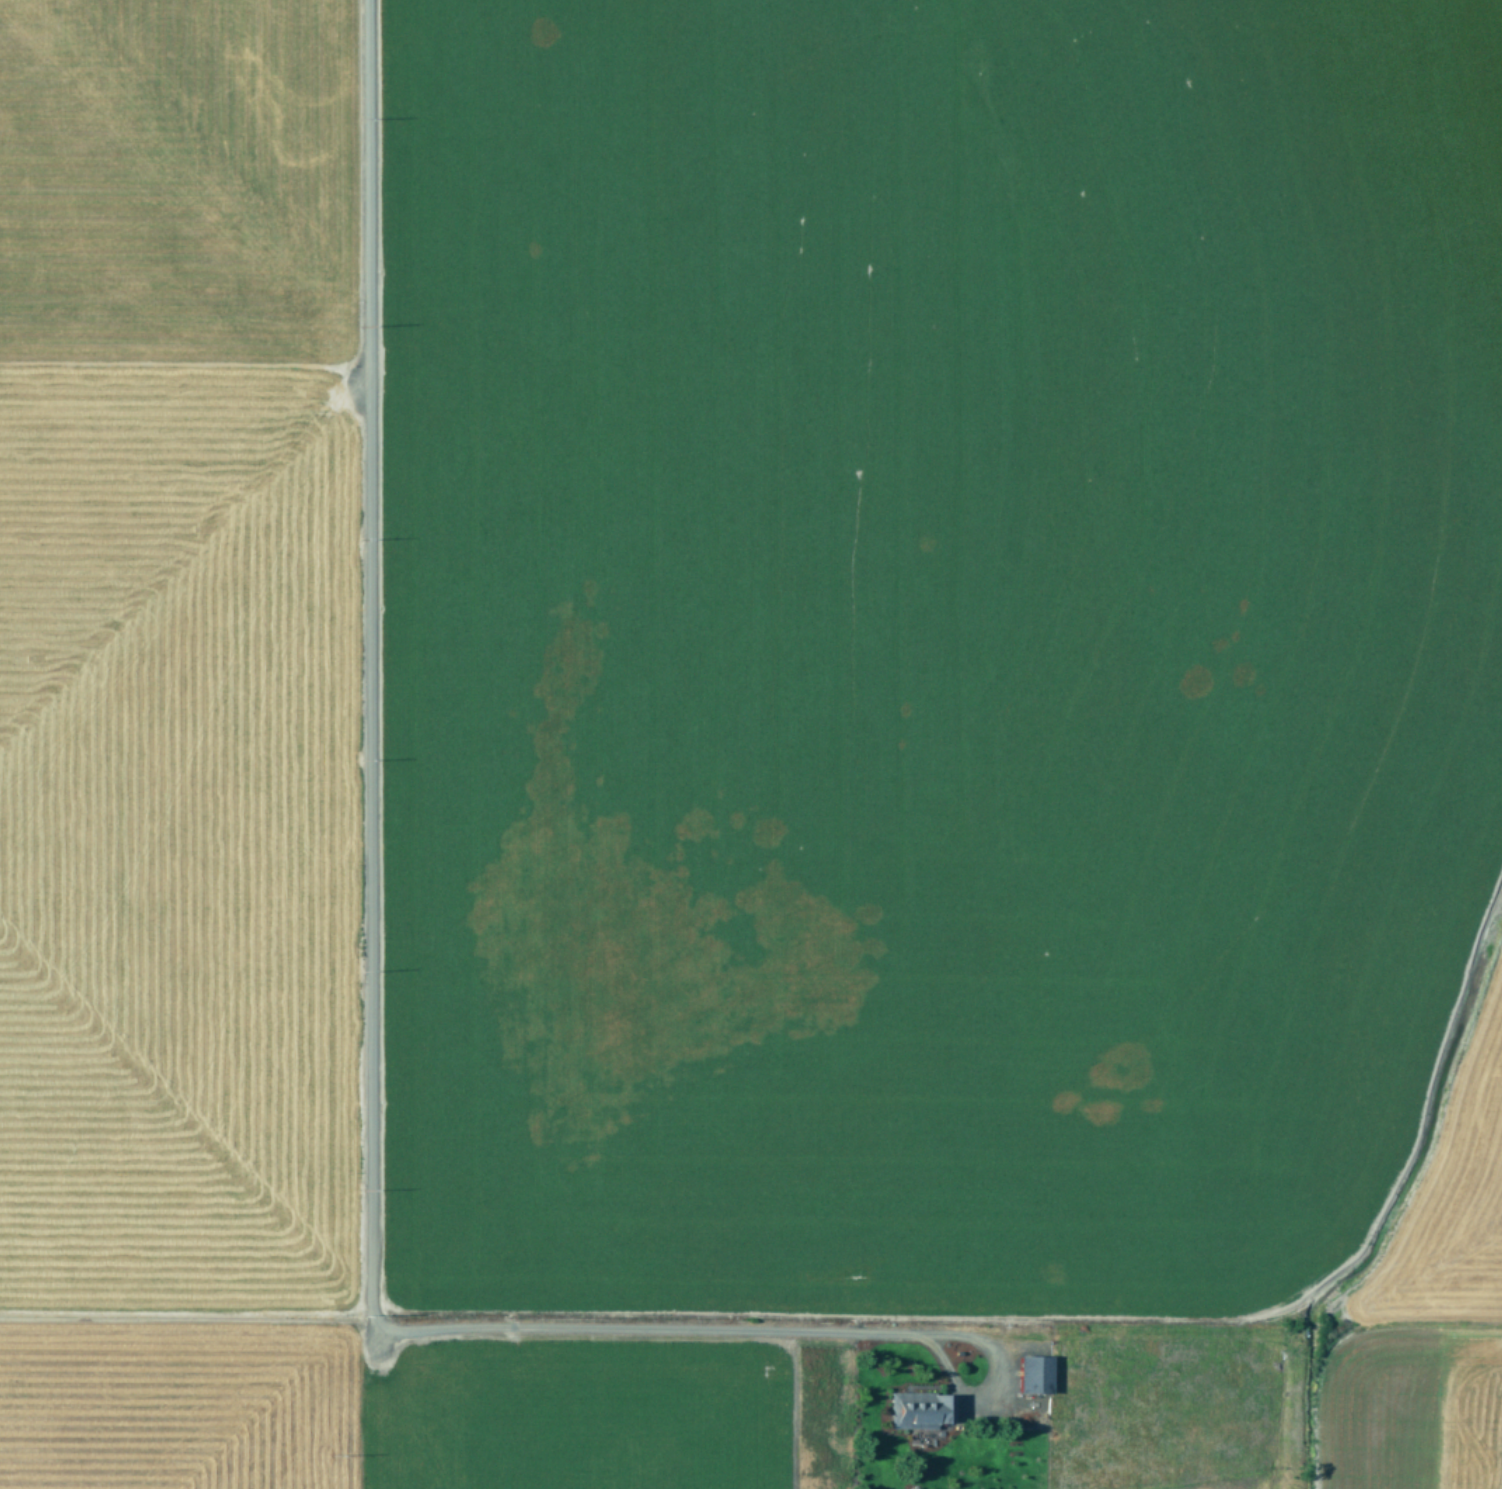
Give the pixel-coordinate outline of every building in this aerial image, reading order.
[(1051,1393),(1052,1356),(1020,1356),(1019,1392),(1051,1393)]
